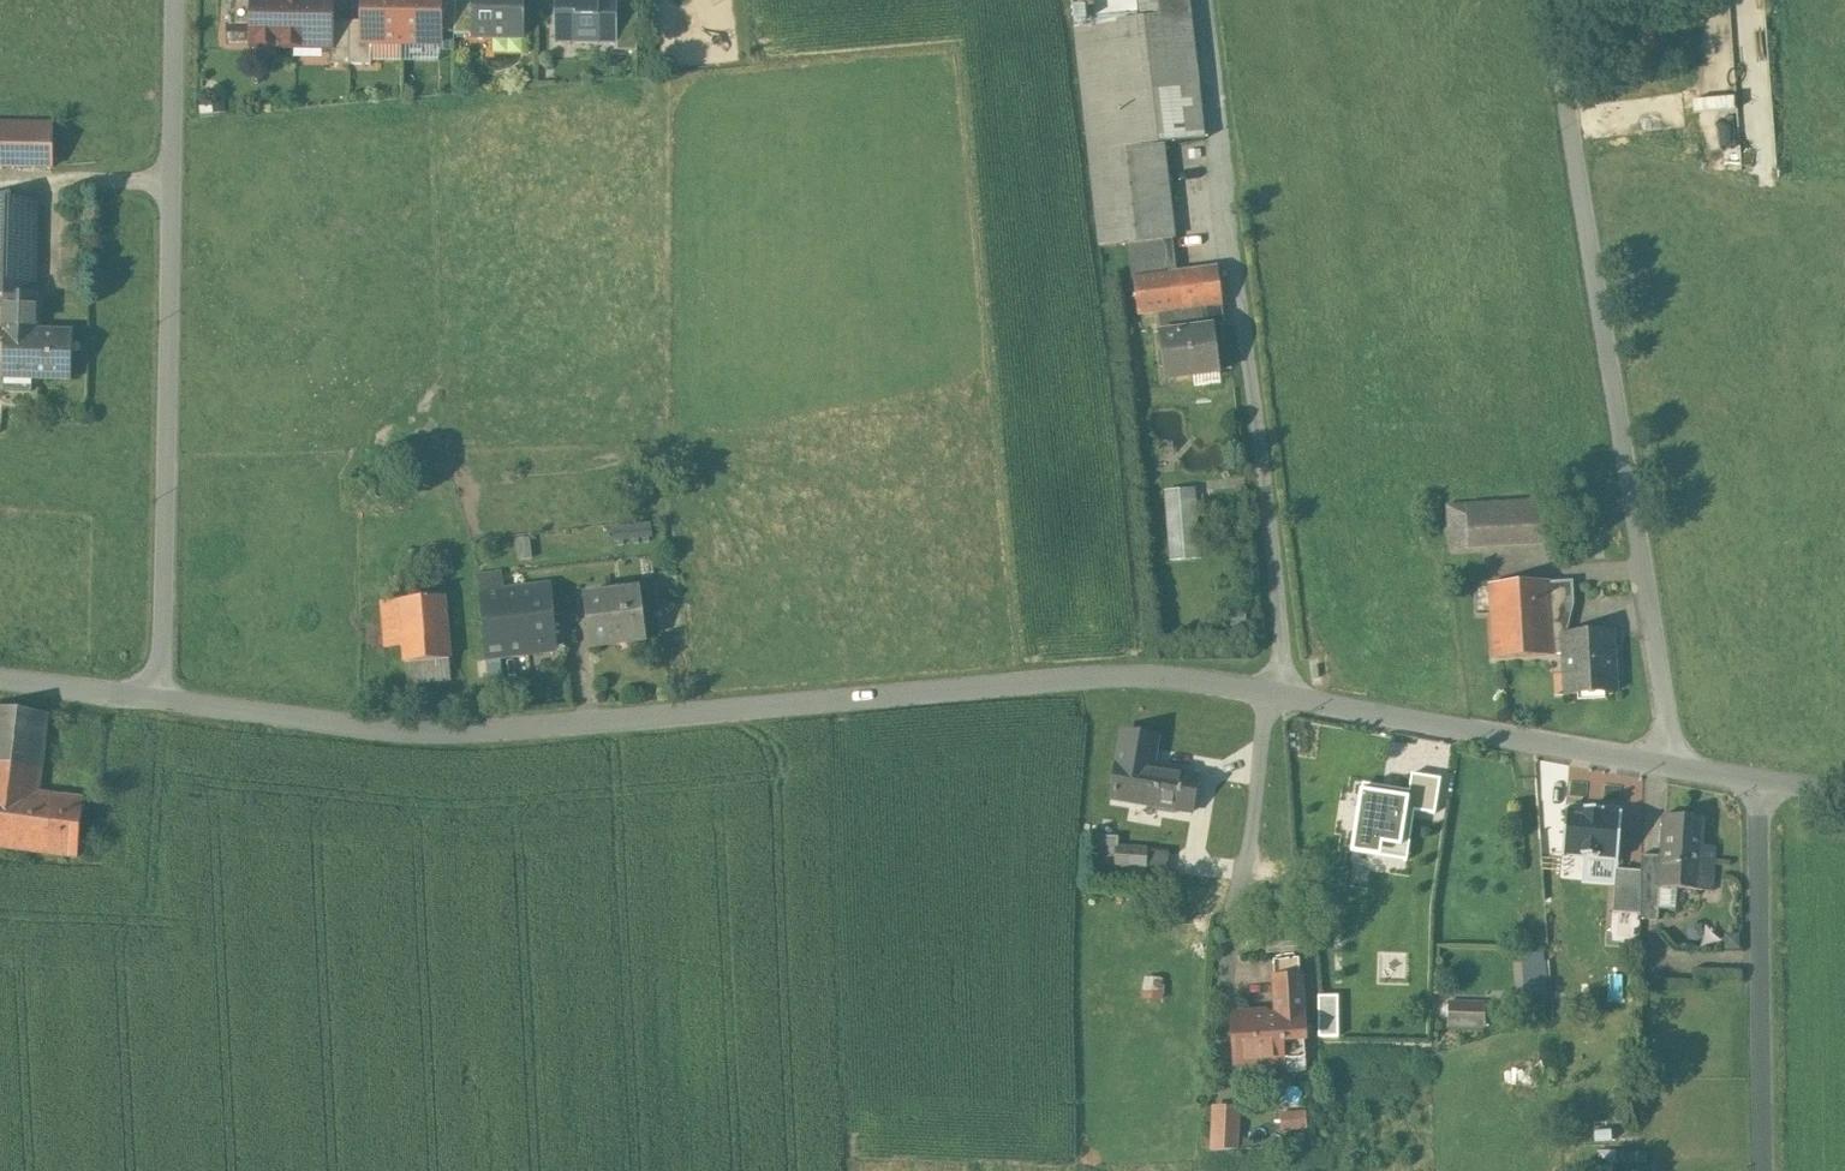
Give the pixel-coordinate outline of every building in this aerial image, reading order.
[(230,27),(253,28),(254,0),(230,0),(230,27)] [(253,28),(253,46),(331,47),(332,47),(333,22),(333,0),(254,0),(253,28)] [(364,22),(364,43),(372,43),(402,43),(403,0),(365,0),(364,22)] [(402,43),(441,44),(441,30),(441,1),(441,0),(403,0),(402,43)] [(475,1),(475,36),(475,37),(523,38),(523,0),(475,0),(475,1)] [(556,34),(577,35),(577,39),(577,43),(616,43),(616,40),(617,40),(618,0),(556,0),(556,34)] [(617,40),(616,40),(616,43),(616,52),(638,52),(639,0),(618,0),(617,40)] [(1089,6),(1073,8),(1076,27),(1109,23),(1106,0),(1088,0),(1089,6)] [(1109,23),(1076,27),(1101,248),(1130,244),(1173,239),(1173,240),(1174,239),(1163,145),(1205,140),(1189,0),(1106,0),(1109,23)] [(456,1),(441,1),(441,30),(455,30),(456,1)] [(475,1),(456,1),(455,30),(455,36),(475,36),(475,1)] [(350,22),(333,22),(332,47),(331,47),(331,65),(349,65),(350,22)] [(364,22),(350,22),(349,65),(372,66),(372,43),(364,43),(364,22)] [(55,124),(7,123),(6,167),(54,168),(55,124)] [(0,204),(0,295),(7,295),(36,296),(38,205),(0,204)] [(1173,239),(1130,244),(1134,280),(1135,280),(1177,274),(1173,240),(1173,239)] [(1177,274),(1135,280),(1139,314),(1159,312),(1201,306),(1222,304),(1217,269),(1177,274)] [(36,296),(7,295),(4,378),(73,380),(75,335),(35,333),(36,296)] [(1201,306),(1159,312),(1162,335),(1160,335),(1160,334),(1159,334),(1165,381),(1166,381),(1166,380),(1218,373),(1218,374),(1219,374),(1213,327),(1212,327),(1213,328),(1204,329),(1201,306)] [(9,381),(9,390),(38,390),(38,381),(9,381)] [(1168,488),(1171,559),(1203,558),(1200,487),(1168,488)] [(1550,502),(1469,506),(1471,549),(1552,544),(1550,502)] [(1469,506),(1451,507),(1454,550),(1471,549),(1469,506)] [(500,574),(476,577),(486,659),(510,657),(502,591),(500,574)] [(1565,584),(1549,585),(1550,604),(1566,603),(1565,584)] [(550,585),(502,591),(510,657),(558,651),(550,585)] [(1549,585),(1494,587),(1498,657),(1552,655),(1550,604),(1549,585)] [(640,590),(585,597),(591,648),(646,641),(640,590)] [(444,597),(400,601),(405,646),(406,663),(449,660),(444,597)] [(400,601),(382,602),(386,648),(405,646),(400,601)] [(1612,632),(1563,636),(1568,697),(1616,693),(1612,632)] [(449,660),(406,663),(408,684),(451,680),(449,660)] [(0,709),(0,848),(31,852),(38,795),(48,715),(0,709)] [(1119,762),(1117,762),(1111,799),(1158,807),(1157,811),(1175,813),(1175,810),(1193,812),(1199,776),(1153,768),(1119,762)] [(1358,790),(1348,853),(1380,858),(1382,845),(1400,848),(1408,798),(1358,790)] [(84,801),(38,795),(31,852),(77,858),(84,801)] [(1615,813),(1566,810),(1564,851),(1571,851),(1569,885),(1610,887),(1612,853),(1613,854),(1615,813)] [(1704,819),(1664,816),(1662,857),(1660,889),(1713,892),(1715,848),(1702,847),(1704,819)] [(1122,846),(1123,835),(1106,835),(1105,867),(1152,868),(1153,846),(1122,846)] [(1662,857),(1641,856),(1641,921),(1658,921),(1659,910),(1658,910),(1660,889),(1662,857)] [(1299,959),(1274,961),(1278,1017),(1280,1017),(1303,1016),(1299,959)] [(1337,998),(1318,998),(1318,1024),(1338,1024),(1337,998)] [(1485,1007),(1448,1005),(1448,1028),(1484,1029),(1485,1007)] [(1278,1017),(1252,1019),(1252,1016),(1234,1017),(1237,1063),(1282,1060),(1280,1017),(1278,1017)] [(1303,1016),(1280,1017),(1282,1060),(1283,1060),(1306,1058),(1303,1016)] [(1338,1024),(1318,1024),(1318,1038),(1343,1038),(1343,1024),(1338,1024)] [(1239,1110),(1215,1109),(1213,1152),(1237,1150),(1239,1110)]
